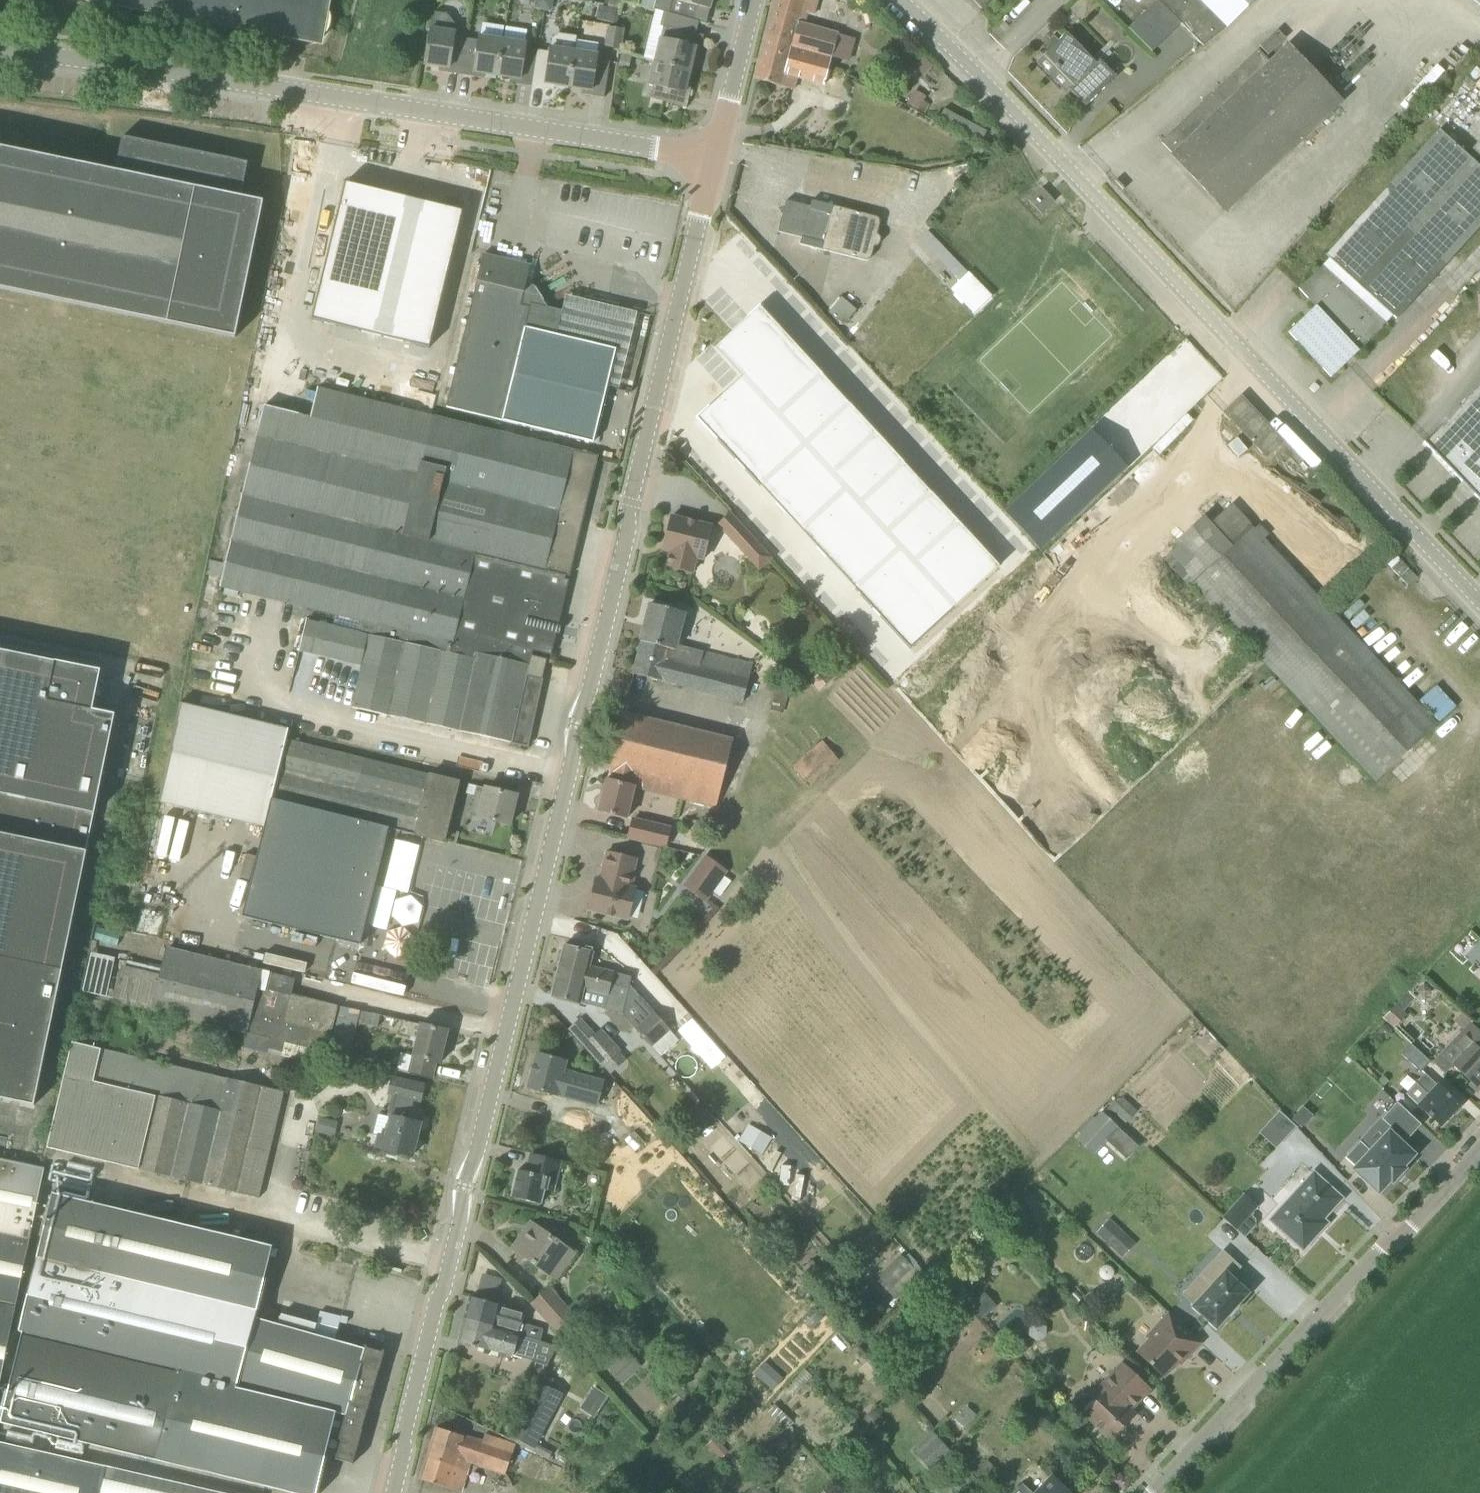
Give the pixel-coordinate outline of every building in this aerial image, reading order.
[(330,0),(104,0),(258,28),(258,24),(264,27),(269,30),(275,33),(281,35),(286,37),(292,39),(298,41),(301,41),(307,42),(310,42),(314,41),(317,40),(319,39),(321,38),(323,36),(326,33),(327,32),(328,30),(330,26),(330,4),(330,0)] [(554,0),(536,0),(535,8),(552,11),(554,0)] [(655,9),(665,11),(665,12),(695,20),(698,6),(711,9),(713,0),(657,0),(655,9)] [(795,42),(834,53),(839,34),(799,23),(802,12),(814,15),(818,0),(777,0),(767,35),(795,42)] [(983,9),(991,0),(974,0),(983,9)] [(1204,46),(1254,0),(1158,0),(1204,46)] [(616,22),(619,7),(601,4),(598,18),(616,22)] [(462,75),(468,39),(455,37),(457,26),(456,22),(454,19),(451,16),(447,13),(434,11),(426,64),(444,67),(443,72),(462,75)] [(662,38),(656,62),(691,70),(691,68),(695,53),(700,54),(704,35),(697,34),(700,21),(695,20),(665,12),(665,13),(662,26),(668,27),(666,39),(662,38)] [(621,49),(624,29),(609,26),(606,46),(621,49)] [(569,87),(575,50),(578,35),(560,32),(553,37),(551,51),(539,50),(533,86),(551,89),(552,84),(569,87)] [(1097,63),(1089,55),(1068,33),(1044,55),(1074,85),(1070,89),(1086,106),(1117,76),(1101,59),(1097,63)] [(767,35),(755,79),(796,90),(799,78),(825,85),(834,53),(795,42),(767,35)] [(498,75),(504,40),(480,36),(479,40),(468,39),(462,75),(479,78),(480,73),(498,75)] [(539,50),(526,48),(527,44),(504,40),(498,75),(515,78),(515,83),(533,86),(539,50)] [(1342,101),(1287,44),(1270,61),(1258,49),(1162,142),(1173,153),(1227,212),(1342,101)] [(575,50),(569,87),(587,89),(586,94),(605,97),(611,61),(598,59),(599,55),(599,54),(575,50)] [(630,72),(633,56),(622,54),(618,69),(630,72)] [(924,54),(915,63),(926,74),(935,65),(924,54)] [(656,62),(650,85),(654,86),(651,98),(687,107),(690,93),(686,91),(687,87),(691,70),(656,62)] [(927,113),(932,103),(926,100),(928,96),(917,89),(909,103),(920,110),(921,109),(927,113)] [(1467,155),(1439,129),(1327,253),(1332,257),(1324,265),(1299,288),(1316,306),(1289,332),(1332,377),(1383,328),(1393,315),(1397,319),(1479,227),(1479,140),(1467,155)] [(236,337),(264,201),(242,197),(249,162),(123,137),(116,171),(0,147),(0,289),(236,337)] [(467,197),(349,168),(315,305),(433,334),(467,197)] [(878,235),(881,224),(881,222),(880,219),(835,206),(833,212),(787,200),(779,231),(825,243),(824,249),(865,260),(867,260),(869,260),(872,257),(876,244),(879,244),(880,244),(881,243),(882,240),(881,236),(878,235)] [(531,265),(484,254),(447,407),(594,442),(608,386),(632,393),(649,318),(565,300),(564,304),(561,314),(535,308),(536,303),(530,293),(525,292),(531,265)] [(969,271),(952,289),(975,313),(993,296),(969,271)] [(741,358),(697,399),(916,632),(1004,550),(763,293),(719,334),(741,358)] [(841,298),(829,312),(844,325),(846,322),(856,331),(866,319),(841,298)] [(1426,442),(1424,442),(1479,500),(1479,382),(1426,442)] [(386,615),(430,416),(319,389),(312,419),(265,408),(222,589),(361,620),(358,631),(309,619),(301,651),(363,666),(353,707),(513,742),(512,743),(528,747),(543,679),(527,675),(532,655),(534,650),(386,615)] [(1267,456),(1283,441),(1241,397),(1225,412),(1267,456)] [(570,576),(599,456),(430,416),(386,615),(534,650),(552,655),(569,580),(566,579),(566,575),(570,576)] [(1093,426),(1005,508),(1040,546),(1127,463),(1093,426)] [(1326,604),(1284,559),(1264,538),(1268,534),(1260,525),(1256,529),(1233,504),(1212,524),(1204,516),(1181,539),(1184,542),(1166,559),(1190,580),(1266,662),(1326,604)] [(744,551),(756,540),(732,513),(719,525),(744,551)] [(704,559),(713,525),(673,515),(664,550),(671,551),(668,565),(694,572),(697,558),(704,559)] [(651,603),(633,673),(661,680),(666,658),(701,666),(704,652),(677,645),(685,612),(651,603)] [(1437,724),(1380,663),(1326,604),(1266,662),(1377,781),(1437,724)] [(116,714),(94,710),(102,671),(0,650),(0,956),(63,969),(116,714)] [(666,658),(661,680),(744,701),(753,665),(704,652),(701,666),(666,658)] [(547,659),(532,655),(527,675),(543,679),(547,659)] [(776,691),(771,710),(784,713),(789,694),(776,691)] [(445,842),(460,781),(290,740),(293,730),(184,704),(160,801),(265,827),(243,917),(361,945),(390,829),(445,842)] [(717,808),(734,740),(625,713),(608,779),(635,787),(717,808)] [(800,785),(834,755),(823,743),(789,772),(800,785)] [(635,787),(608,779),(607,779),(600,811),(628,818),(635,787)] [(467,794),(475,796),(478,787),(478,786),(469,784),(467,794)] [(480,816),(480,818),(510,824),(517,795),(486,788),(486,789),(478,787),(475,796),(471,814),(480,816)] [(666,846),(671,829),(634,819),(629,837),(666,846)] [(629,919),(636,889),(631,887),(637,860),(608,852),(604,867),(606,868),(603,880),(597,878),(589,910),(629,919)] [(728,871),(705,855),(691,874),(715,891),(719,884),(728,871)] [(715,891),(714,892),(720,897),(726,889),(719,884),(715,891)] [(1456,947),(1464,953),(1477,937),(1469,930),(1456,947)] [(1464,956),(1479,969),(1479,938),(1479,937),(1464,956)] [(632,976),(590,966),(593,952),(565,945),(558,970),(629,988),(632,976)] [(335,1021),(339,1005),(292,993),(296,978),(168,948),(161,979),(122,971),(115,1002),(245,1032),(270,1038),(327,1052),(331,1038),(335,1021)] [(0,956),(0,1099),(34,1106),(63,969),(0,956)] [(624,1013),(627,999),(629,988),(558,970),(552,996),(624,1013)] [(1409,991),(1396,1004),(1403,1012),(1416,999),(1409,991)] [(1393,1028),(1406,1015),(1403,1012),(1396,1004),(1383,1017),(1393,1028)] [(358,1009),(339,1005),(335,1021),(354,1025),(358,1009)] [(653,1047),(670,1031),(652,1010),(634,1026),(653,1047)] [(361,1012),(358,1022),(378,1027),(381,1016),(361,1012)] [(1450,1042),(1463,1054),(1453,1065),(1471,1082),(1469,1085),(1477,1092),(1479,1090),(1479,1031),(1472,1023),(1469,1020),(1470,1020),(1461,1012),(1453,1020),(1462,1029),(1450,1042)] [(621,1053),(602,1029),(594,1035),(581,1019),(570,1029),(603,1067),(621,1053)] [(441,1063),(449,1031),(404,1020),(400,1033),(417,1037),(409,1071),(433,1077),(437,1062),(441,1063)] [(266,1053),(270,1038),(245,1032),(241,1047),(266,1053)] [(1201,1041),(1193,1048),(1204,1060),(1211,1053),(1201,1041)] [(228,1079),(227,1080),(102,1051),(75,1044),(50,1148),(92,1160),(116,1165),(139,1169),(164,1175),(260,1198),(285,1092),(228,1079)] [(1420,1071),(1430,1061),(1411,1044),(1401,1054),(1420,1071)] [(597,1105),(603,1081),(564,1070),(567,1061),(537,1053),(528,1087),(558,1094),(597,1105)] [(1460,1105),(1438,1084),(1425,1072),(1406,1093),(1441,1126),(1460,1105)] [(379,1135),(376,1147),(413,1156),(421,1123),(410,1120),(415,1100),(421,1102),(425,1085),(394,1077),(389,1094),(397,1096),(391,1117),(379,1114),(374,1134),(379,1135)] [(1381,1078),(1376,1084),(1382,1089),(1387,1084),(1381,1078)] [(1123,1098),(1112,1110),(1126,1123),(1137,1111),(1123,1098)] [(1422,1124),(1398,1102),(1382,1118),(1393,1128),(1372,1151),(1361,1141),(1346,1157),(1357,1167),(1356,1168),(1381,1191),(1391,1179),(1393,1181),(1405,1168),(1403,1166),(1415,1154),(1404,1144),(1422,1124)] [(697,1133),(711,1120),(696,1103),(682,1116),(697,1133)] [(1303,1106),(1292,1118),(1301,1128),(1313,1116),(1303,1106)] [(1094,1155),(1119,1128),(1103,1114),(1078,1140),(1094,1155)] [(1093,1116),(1078,1132),(1081,1135),(1096,1118),(1093,1116)] [(320,1117),(316,1132),(335,1136),(339,1121),(320,1117)] [(740,1140),(763,1152),(772,1135),(748,1123),(740,1140)] [(554,1192),(562,1160),(532,1153),(529,1166),(532,1166),(530,1173),(519,1170),(512,1197),(540,1203),(544,1189),(554,1192)] [(39,1209),(47,1170),(0,1160),(0,1386),(39,1209)] [(1343,1198),(1314,1172),(1282,1207),(1291,1215),(1279,1228),(1303,1250),(1317,1235),(1312,1231),(1343,1198)] [(1258,1206),(1245,1194),(1223,1218),(1236,1230),(1258,1206)] [(371,1397),(379,1370),(380,1370),(385,1351),(383,1352),(367,1346),(365,1345),(364,1349),(255,1318),(272,1247),(53,1195),(20,1331),(24,1332),(2,1423),(296,1492),(316,1492),(325,1454),(337,1457),(336,1460),(338,1460),(351,1464),(361,1430),(368,1408),(369,1409),(371,1397)] [(1122,1257),(1135,1243),(1110,1219),(1097,1233),(1122,1257)] [(532,1222),(513,1249),(548,1274),(551,1276),(570,1249),(567,1247),(532,1222)] [(970,1249),(962,1257),(968,1264),(977,1255),(970,1249)] [(1212,1286),(1193,1307),(1217,1328),(1228,1315),(1230,1316),(1238,1307),(1237,1306),(1249,1293),(1232,1277),(1241,1267),(1223,1251),(1200,1276),(1212,1286)] [(811,1260),(801,1269),(811,1281),(821,1272),(811,1260)] [(921,1275),(905,1260),(881,1284),(897,1300),(921,1275)] [(499,1298),(500,1275),(481,1274),(480,1297),(499,1298)] [(555,1331),(573,1316),(551,1290),(534,1305),(555,1331)] [(471,1297),(465,1319),(539,1340),(542,1330),(522,1324),(525,1312),(471,1297)] [(980,1318),(992,1307),(983,1297),(971,1307),(980,1318)] [(1178,1359),(1182,1354),(1186,1358),(1201,1342),(1167,1311),(1143,1335),(1147,1338),(1135,1350),(1164,1376),(1179,1360),(1178,1359)] [(460,1335),(459,1340),(534,1361),(551,1365),(559,1348),(541,1343),(542,1341),(539,1340),(465,1319),(460,1335)] [(621,1381),(639,1364),(626,1350),(607,1367),(621,1381)] [(705,1350),(697,1359),(704,1366),(712,1358),(705,1350)] [(1096,1401),(1084,1413),(1093,1422),(1111,1439),(1135,1413),(1132,1410),(1151,1390),(1123,1362),(1091,1396),(1096,1401)] [(777,1373),(767,1384),(773,1389),(783,1378),(777,1373)] [(534,1448),(562,1396),(541,1385),(513,1437),(534,1448)] [(921,1387),(915,1393),(922,1401),(929,1394),(921,1387)] [(609,1397),(595,1388),(581,1408),(595,1418),(609,1397)] [(512,1390),(507,1408),(521,1412),(526,1394),(512,1390)] [(776,1405),(770,1412),(786,1427),(792,1420),(776,1405)] [(873,1432),(884,1420),(872,1409),(861,1421),(873,1432)] [(513,1417),(505,1432),(511,1435),(519,1420),(513,1417)] [(506,1474),(516,1444),(486,1434),(483,1443),(437,1428),(421,1479),(461,1492),(471,1462),(506,1474)] [(930,1467),(950,1449),(932,1430),(913,1447),(930,1467)] [(865,1432),(859,1439),(863,1443),(869,1436),(865,1432)] [(708,1445),(716,1454),(725,1446),(717,1437),(708,1445)] [(781,1439),(775,1444),(782,1451),(788,1445),(781,1439)] [(0,1441),(0,1492),(225,1492),(0,1441)] [(987,1461),(979,1469),(988,1478),(996,1470),(987,1461)] [(1052,1476),(1036,1492),(1070,1492),(1052,1476)] [(912,1487),(917,1492),(918,1492),(924,1488),(919,1481),(912,1487)] [(1023,1483),(1013,1492),(1033,1492),(1023,1483)]
